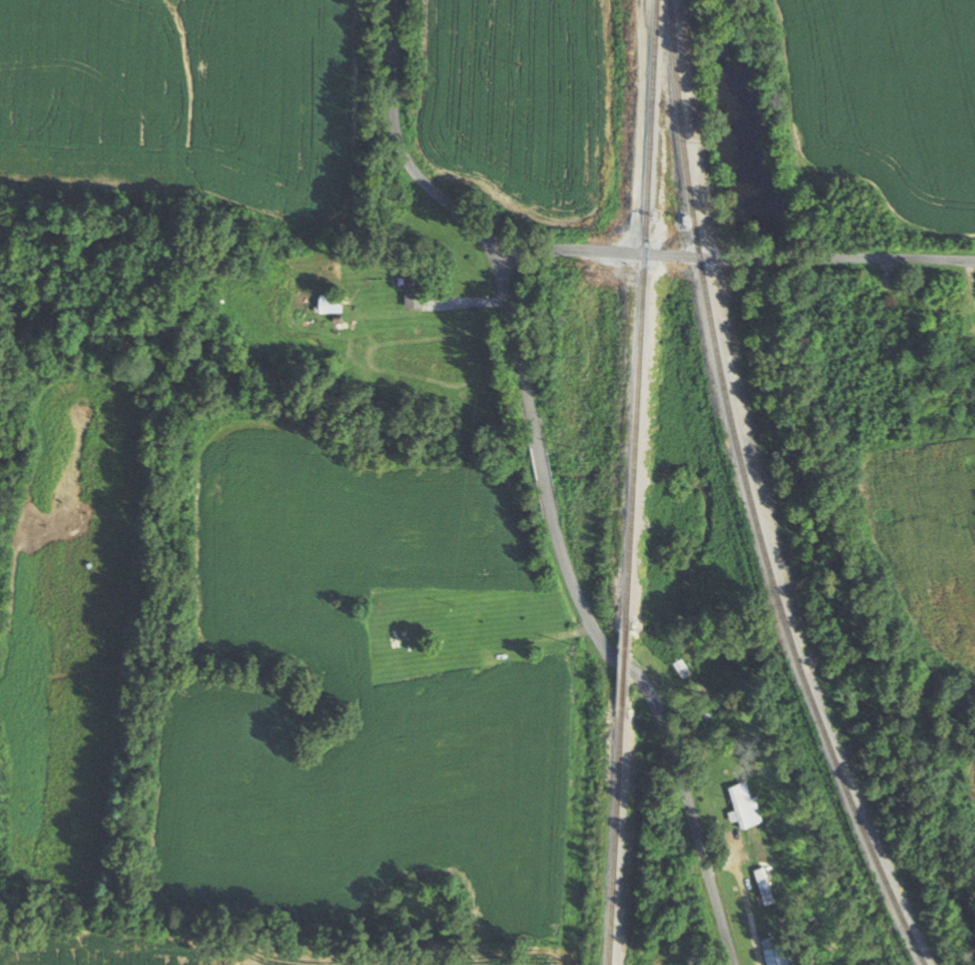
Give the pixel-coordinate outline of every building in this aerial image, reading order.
[(345,296),(321,296),(321,314),(345,314),(345,296)] [(750,780),(725,787),(739,831),(764,823),(750,780)] [(776,903),(767,867),(755,870),(764,906),(776,903)] [(770,964),(803,964),(798,944),(788,946),(785,934),(764,938),(770,964)]
